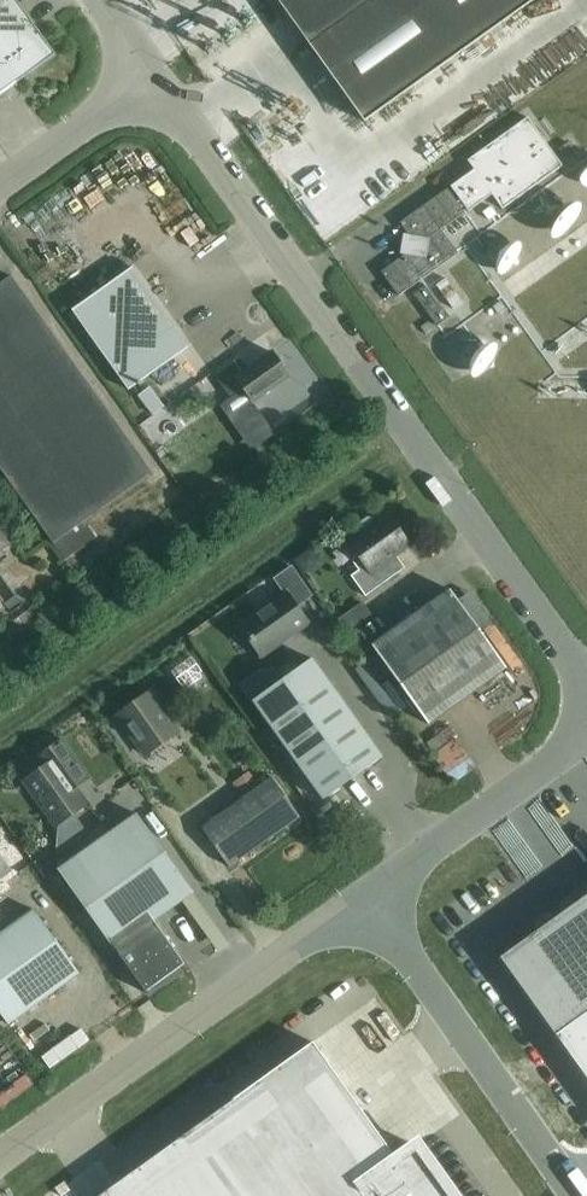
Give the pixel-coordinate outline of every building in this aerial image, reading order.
[(55,55),(16,0),(0,0),(0,94),(55,55)] [(373,0),(277,0),(310,45),(373,0)] [(310,45),(366,124),(538,0),(373,0),(310,45)] [(460,200),(457,202),(461,207),(464,205),(468,211),(492,194),(502,208),(562,165),(528,117),(468,160),(474,169),(451,186),(460,200)] [(381,271),(399,296),(458,253),(441,230),(465,213),(461,207),(457,202),(447,188),(400,223),(417,246),(381,271)] [(128,389),(188,347),(132,267),(72,310),(128,389)] [(12,276),(0,284),(0,468),(54,543),(152,472),(12,276)] [(449,317),(427,285),(415,294),(437,326),(449,317)] [(240,357),(214,375),(230,398),(243,389),(252,401),(289,375),(272,352),(248,369),(240,357)] [(393,556),(410,544),(388,514),(376,523),(373,519),(368,518),(360,523),(359,529),(362,533),(349,542),(357,554),(351,558),(359,570),(351,575),(366,596),(399,572),(392,562),(393,556)] [(0,533),(0,550),(8,544),(0,533)] [(296,606),(312,595),(292,566),(274,578),(285,593),(240,625),(262,656),(308,623),(296,606)] [(451,590),(372,646),(428,724),(507,668),(451,590)] [(327,605),(316,610),(328,633),(339,628),(327,605)] [(253,701),(323,799),(382,757),(312,658),(253,701)] [(145,755),(179,731),(151,692),(117,716),(145,755)] [(56,854),(87,832),(73,813),(87,803),(76,786),(89,777),(63,739),(37,758),(44,767),(24,781),(56,825),(56,854)] [(300,816),(272,776),(201,827),(229,866),(300,816)] [(185,964),(154,920),(193,892),(137,813),(58,870),(114,949),(116,947),(120,953),(119,953),(146,991),(147,993),(149,992),(147,990),(185,964)] [(0,856),(0,877),(10,870),(0,856)] [(586,1012),(586,894),(500,957),(556,1035),(586,1012)] [(80,973),(34,909),(0,934),(0,1012),(8,1024),(80,973)] [(417,1145),(397,1159),(393,1153),(313,1042),(98,1195),(453,1195),(417,1145)]
